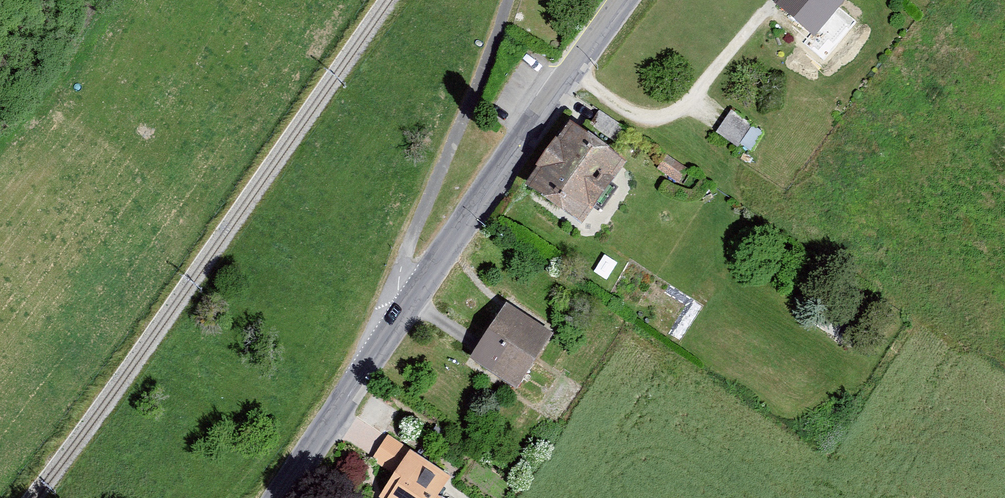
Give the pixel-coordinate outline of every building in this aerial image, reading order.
[(772,4),(815,40),(848,0),(776,0),(772,4)] [(757,128),(736,111),(720,134),(741,148),(757,128)] [(630,129),(604,112),(594,127),(620,145),(630,129)] [(577,129),(534,192),(590,230),(633,167),(577,129)] [(694,171),(671,157),(662,173),(685,187),(694,171)] [(560,333),(509,302),(471,364),(523,395),(560,333)] [(373,457),(393,470),(410,445),(390,431),(373,457)] [(459,486),(410,452),(378,497),(450,497),(459,486)]
